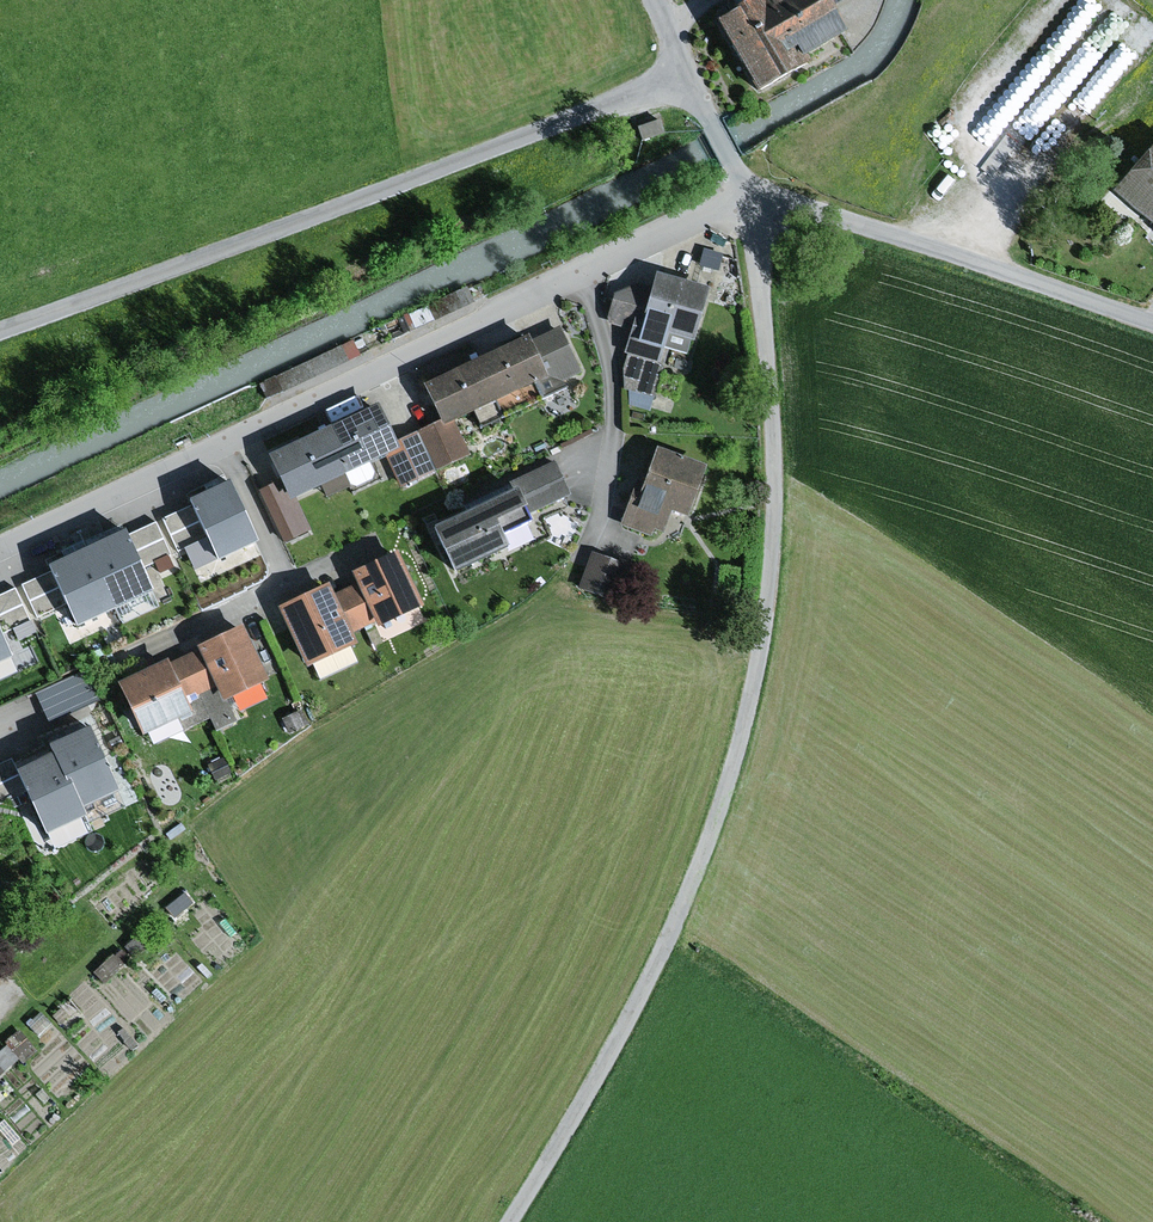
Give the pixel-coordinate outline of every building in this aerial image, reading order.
[(708,18),(748,89),(803,59),(798,51),(837,29),(821,0),(741,0),(708,18)] [(656,118),(635,125),(639,138),(661,131),(656,118)] [(1112,191),(1152,227),(1152,144),(1112,191)] [(702,287),(649,272),(645,286),(637,316),(631,315),(627,329),(622,349),(624,350),(658,360),(661,349),(682,355),(702,287)] [(637,316),(645,286),(617,278),(604,322),(627,329),(631,315),(637,316)] [(735,292),(716,287),(711,304),(730,309),(735,292)] [(577,371),(557,327),(525,340),(542,374),(560,379),(577,371)] [(521,332),(469,357),(496,416),(537,397),(529,380),(542,374),(525,340),(521,332)] [(658,360),(624,350),(619,367),(620,386),(649,394),(658,360)] [(469,357),(417,382),(436,422),(468,407),(476,425),(496,416),(469,357)] [(371,403),(320,427),(347,486),(368,477),(370,469),(365,458),(391,446),(389,443),(371,403)] [(436,422),(415,431),(430,465),(451,456),(436,422)] [(320,427),(261,453),(273,481),(282,498),(318,482),(324,496),(347,486),(320,427)] [(415,431),(389,443),(391,446),(405,477),(430,465),(415,431)] [(699,464),(651,446),(638,483),(632,481),(615,526),(648,539),(652,529),(656,530),(664,508),(680,514),(699,464)] [(506,480),(508,484),(521,513),(566,493),(551,460),(506,480)] [(219,478),(181,496),(185,505),(201,539),(210,558),(248,540),(219,478)] [(273,481),(255,490),(280,542),(298,533),(282,498),(273,481)] [(508,484),(423,525),(445,570),(497,545),(491,534),(524,518),(521,513),(508,484)] [(201,539),(185,505),(160,516),(176,550),(182,548),(201,539)] [(153,521),(123,535),(139,569),(153,562),(159,574),(175,567),(153,521)] [(119,525),(80,544),(110,605),(148,587),(139,569),(123,535),(119,525)] [(210,558),(201,539),(182,548),(190,567),(210,558)] [(80,544),(41,563),(45,570),(61,603),(61,606),(70,625),(110,605),(80,544)] [(346,571),(351,582),(369,623),(416,602),(392,549),(346,571)] [(627,565),(589,552),(577,587),(615,600),(627,565)] [(61,606),(45,570),(18,583),(35,618),(61,606)] [(323,581),(273,603),(299,661),(349,639),(346,633),(328,593),(323,581)] [(351,582),(328,593),(346,633),(369,623),(351,582)] [(0,592),(0,633),(12,627),(18,640),(33,633),(12,586),(0,592)] [(237,624),(193,644),(212,686),(217,698),(223,695),(261,679),(237,624)] [(193,644),(160,658),(179,701),(195,693),(212,686),(193,644)] [(160,658),(112,678),(133,729),(173,712),(182,708),(179,701),(160,658)] [(83,671),(33,694),(46,721),(96,697),(83,671)] [(217,698),(212,686),(195,693),(206,717),(212,731),(235,720),(223,695),(217,698)] [(206,717),(195,693),(179,701),(182,708),(173,712),(180,728),(206,717)] [(300,708),(279,717),(285,731),(306,722),(300,708)] [(46,741),(48,747),(77,806),(116,787),(84,723),(46,741)] [(48,747),(12,765),(25,792),(42,827),(76,811),(77,806),(48,747)] [(222,757),(207,764),(214,778),(229,772),(222,757)] [(25,792),(12,765),(7,758),(0,761),(0,803),(25,792)]
